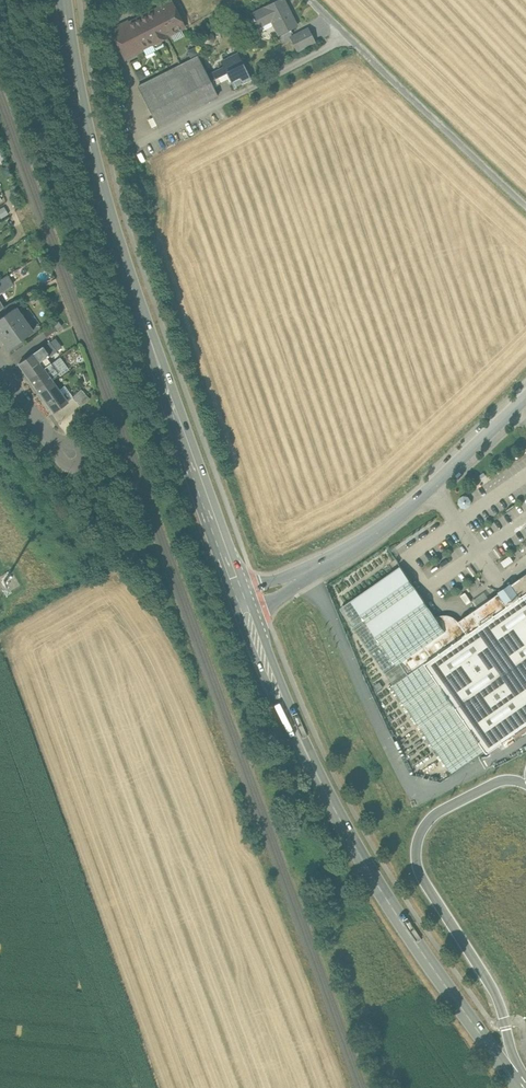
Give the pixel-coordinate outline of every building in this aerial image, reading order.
[(172,0),(133,20),(133,21),(129,23),(142,48),(152,43),(152,44),(167,37),(166,36),(185,27),(172,0)] [(284,0),(278,0),(251,14),(253,18),(252,18),(253,21),(254,20),(258,27),(259,26),(257,23),(270,17),(273,22),(279,34),(296,25),(284,0)] [(270,17),(257,23),(259,26),(258,27),(260,31),(271,25),(272,23),(273,22),(270,17)] [(128,20),(110,29),(125,59),(143,50),(142,48),(129,23),(128,20)] [(308,28),(290,37),(297,50),(315,42),(308,28)] [(145,49),(147,53),(156,49),(154,44),(145,49)] [(224,66),(230,78),(235,87),(251,79),(237,53),(221,60),(224,66)] [(198,56),(138,86),(158,126),(218,96),(217,95),(213,87),(207,75),(198,57),(198,56)] [(224,66),(207,75),(213,87),(230,78),(224,66)] [(0,280),(0,292),(2,291),(2,292),(9,288),(9,287),(13,284),(8,275),(0,280)] [(15,300),(7,304),(4,307),(3,307),(7,312),(11,309),(16,307),(16,308),(19,306),(15,300)] [(0,317),(0,335),(0,336),(24,319),(16,308),(16,307),(11,309),(7,312),(0,317)] [(24,319),(0,336),(9,348),(33,331),(24,319)] [(52,325),(43,332),(46,337),(56,330),(52,325)] [(50,341),(42,347),(49,355),(49,356),(56,351),(50,341)] [(42,347),(19,363),(23,368),(30,378),(51,363),(47,357),(49,355),(42,347)] [(51,363),(30,378),(40,391),(53,382),(51,379),(51,378),(58,373),(51,363)] [(53,382),(40,391),(41,393),(54,412),(67,402),(53,382)] [(81,389),(72,397),(81,406),(90,398),(81,389)] [(468,496),(463,496),(460,498),(460,501),(463,506),(467,507),(470,505),(471,501),(468,496)] [(367,621),(415,589),(400,566),(341,608),(393,686),(410,674),(401,661),(397,664),(367,621)] [(512,583),(511,582),(505,587),(498,591),(499,592),(459,621),(453,616),(447,614),(441,615),(435,619),(415,589),(367,621),(397,664),(401,661),(410,674),(393,686),(408,707),(441,684),(486,749),(487,750),(488,752),(525,725),(525,574),(512,583)] [(441,684),(408,707),(452,772),(486,749),(441,684)]
